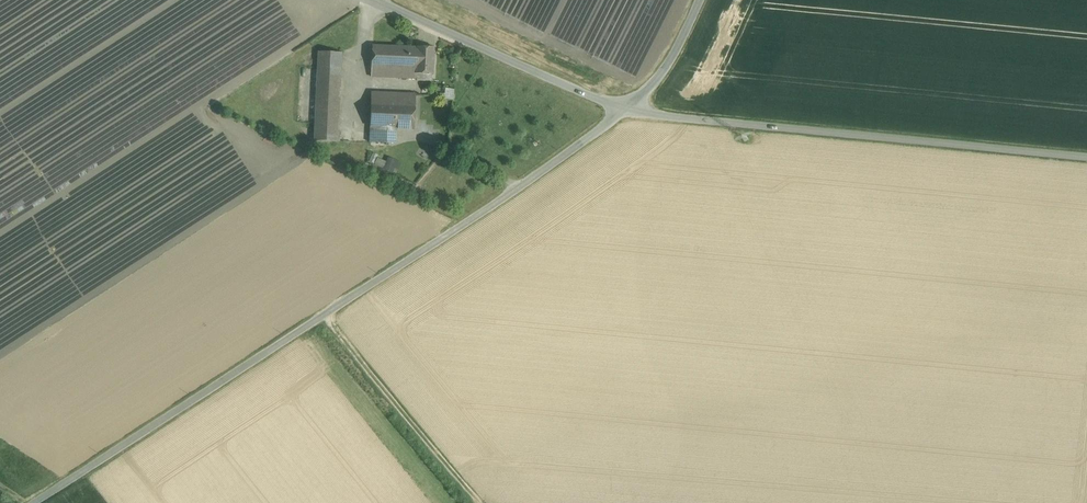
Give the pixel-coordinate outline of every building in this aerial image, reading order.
[(417,47),(373,45),(371,77),(416,78),(416,73),(432,74),(434,47),(417,47)] [(342,52),(319,52),(314,140),(337,141),(342,52)] [(415,94),(371,92),(371,103),(389,104),(414,105),(415,94)] [(389,104),(371,103),(370,127),(379,127),(388,127),(389,104)] [(414,105),(389,104),(388,127),(395,128),(413,128),(414,105)] [(388,127),(379,127),(378,142),(395,143),(395,128),(388,127)] [(388,156),(386,160),(377,157),(374,166),(396,175),(401,161),(388,156)]
